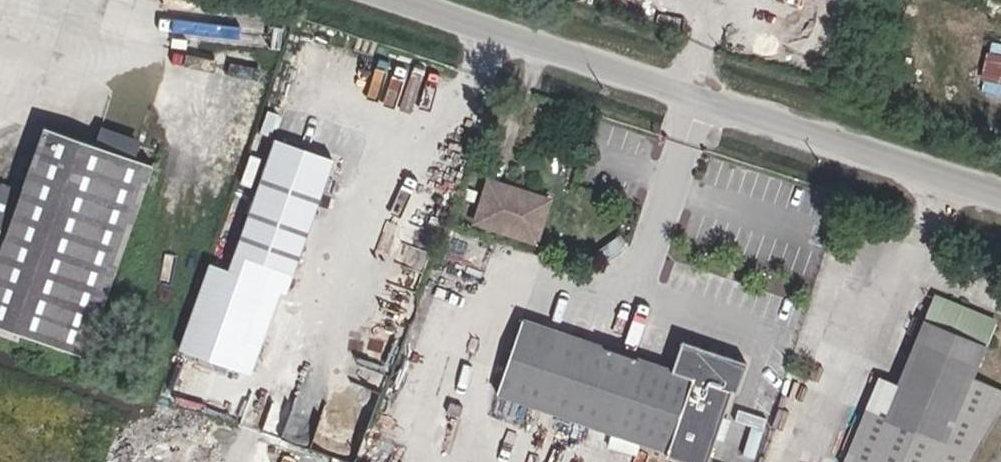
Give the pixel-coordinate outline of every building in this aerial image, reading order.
[(989,41),(984,77),(1000,79),(1000,43),(989,41)] [(144,144),(122,137),(33,110),(14,175),(0,171),(0,321),(18,326),(20,320),(85,340),(144,144)] [(122,137),(144,144),(149,129),(126,122),(122,137)] [(292,259),(331,145),(274,125),(235,239),(292,259)] [(543,181),(500,166),(497,175),(484,171),(474,201),(529,220),(543,181)] [(1000,386),(1000,374),(968,362),(988,306),(933,286),(922,292),(916,307),(917,308),(882,407),(945,429),(973,439),(1000,386)] [(494,375),(665,435),(668,427),(703,440),(724,377),(729,378),(737,350),(676,329),(666,357),(519,305),(494,375)] [(453,383),(450,394),(465,399),(469,388),(453,383)] [(973,439),(945,429),(882,407),(863,401),(843,459),(852,461),(961,461),(973,439)]
